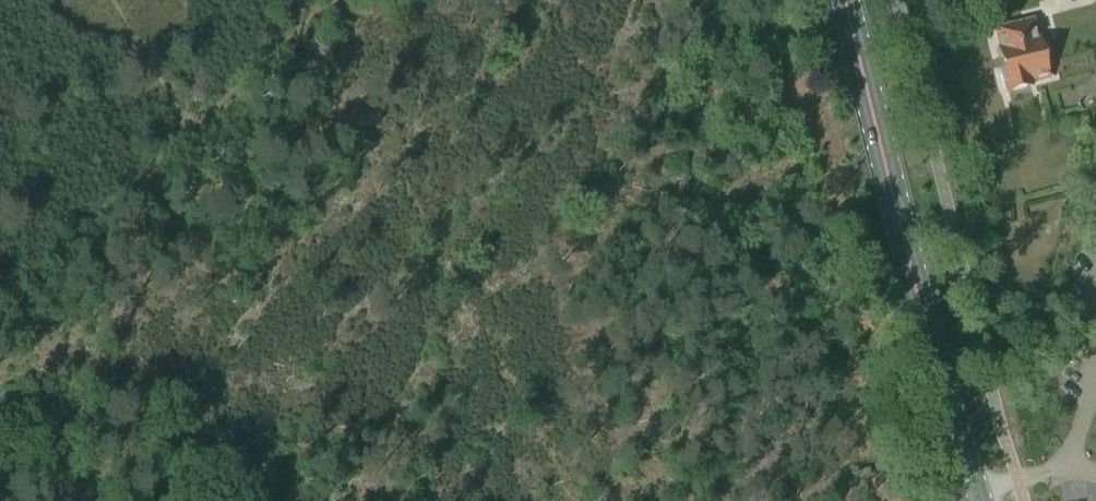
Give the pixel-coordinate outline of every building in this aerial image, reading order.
[(1035,41),(1031,23),(998,31),(1002,48),(1000,50),(1006,72),(1003,72),(1000,76),(1002,82),(1006,84),(1008,91),(1030,86),(1029,82),(1047,78),(1037,40),(1035,41)]
